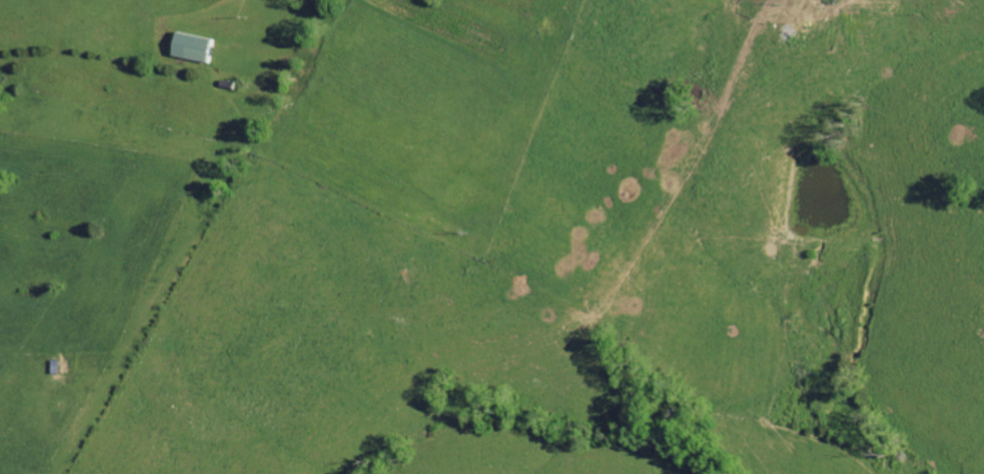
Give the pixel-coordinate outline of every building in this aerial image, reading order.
[(214,64),(219,40),(183,31),(177,55),(214,64)]
